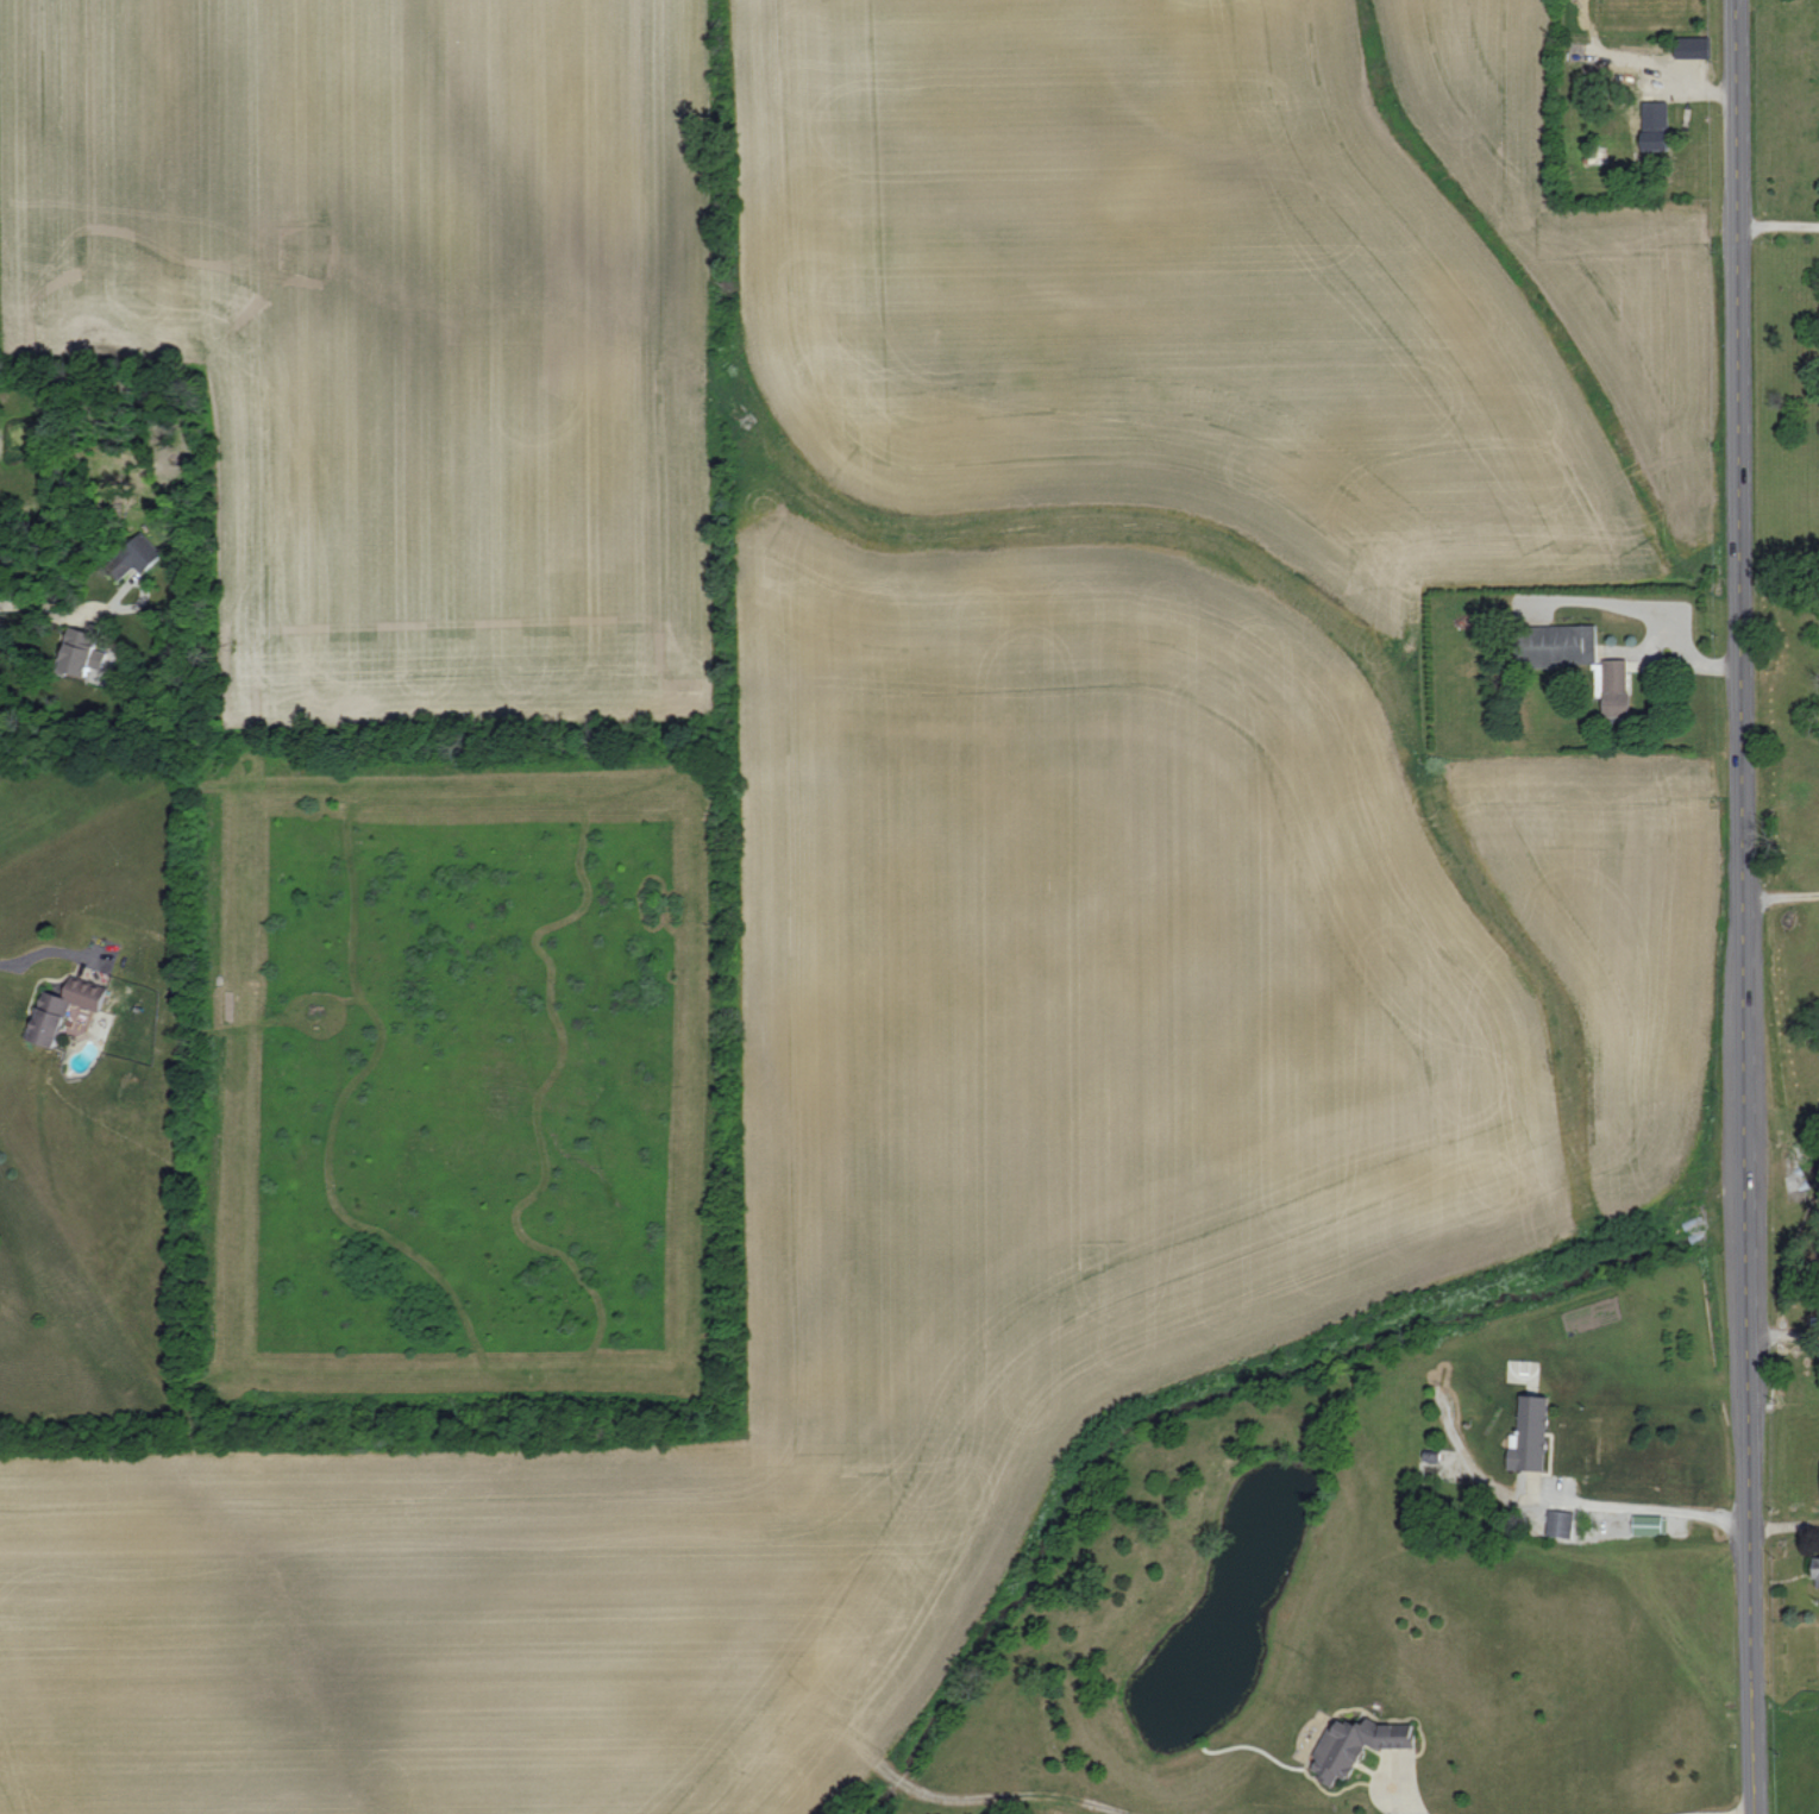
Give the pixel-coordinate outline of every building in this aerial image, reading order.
[(1705,58),(1705,37),(1672,38),(1672,59),(1705,58)] [(1638,102),(1640,151),(1665,151),(1664,102),(1638,102)] [(137,572),(158,553),(138,531),(102,564),(116,579),(131,566),(137,572)] [(1593,624),(1510,626),(1511,666),(1594,664),(1593,624)] [(52,669),(80,676),(90,634),(75,631),(72,642),(59,639),(52,669)] [(1625,658),(1599,658),(1601,717),(1626,717),(1625,658)] [(49,1048),(64,1001),(94,1011),(102,987),(65,975),(58,996),(38,990),(22,1039),(49,1048)] [(1509,1469),(1546,1470),(1548,1396),(1520,1395),(1519,1434),(1510,1434),(1509,1469)] [(1545,1534),(1571,1539),(1576,1513),(1550,1509),(1545,1534)] [(1364,1748),(1415,1746),(1414,1722),(1383,1724),(1367,1717),(1365,1722),(1355,1723),(1350,1720),(1339,1721),(1336,1728),(1327,1729),(1316,1755),(1316,1762),(1311,1773),(1334,1783),(1337,1778),(1352,1777),(1364,1748)]
